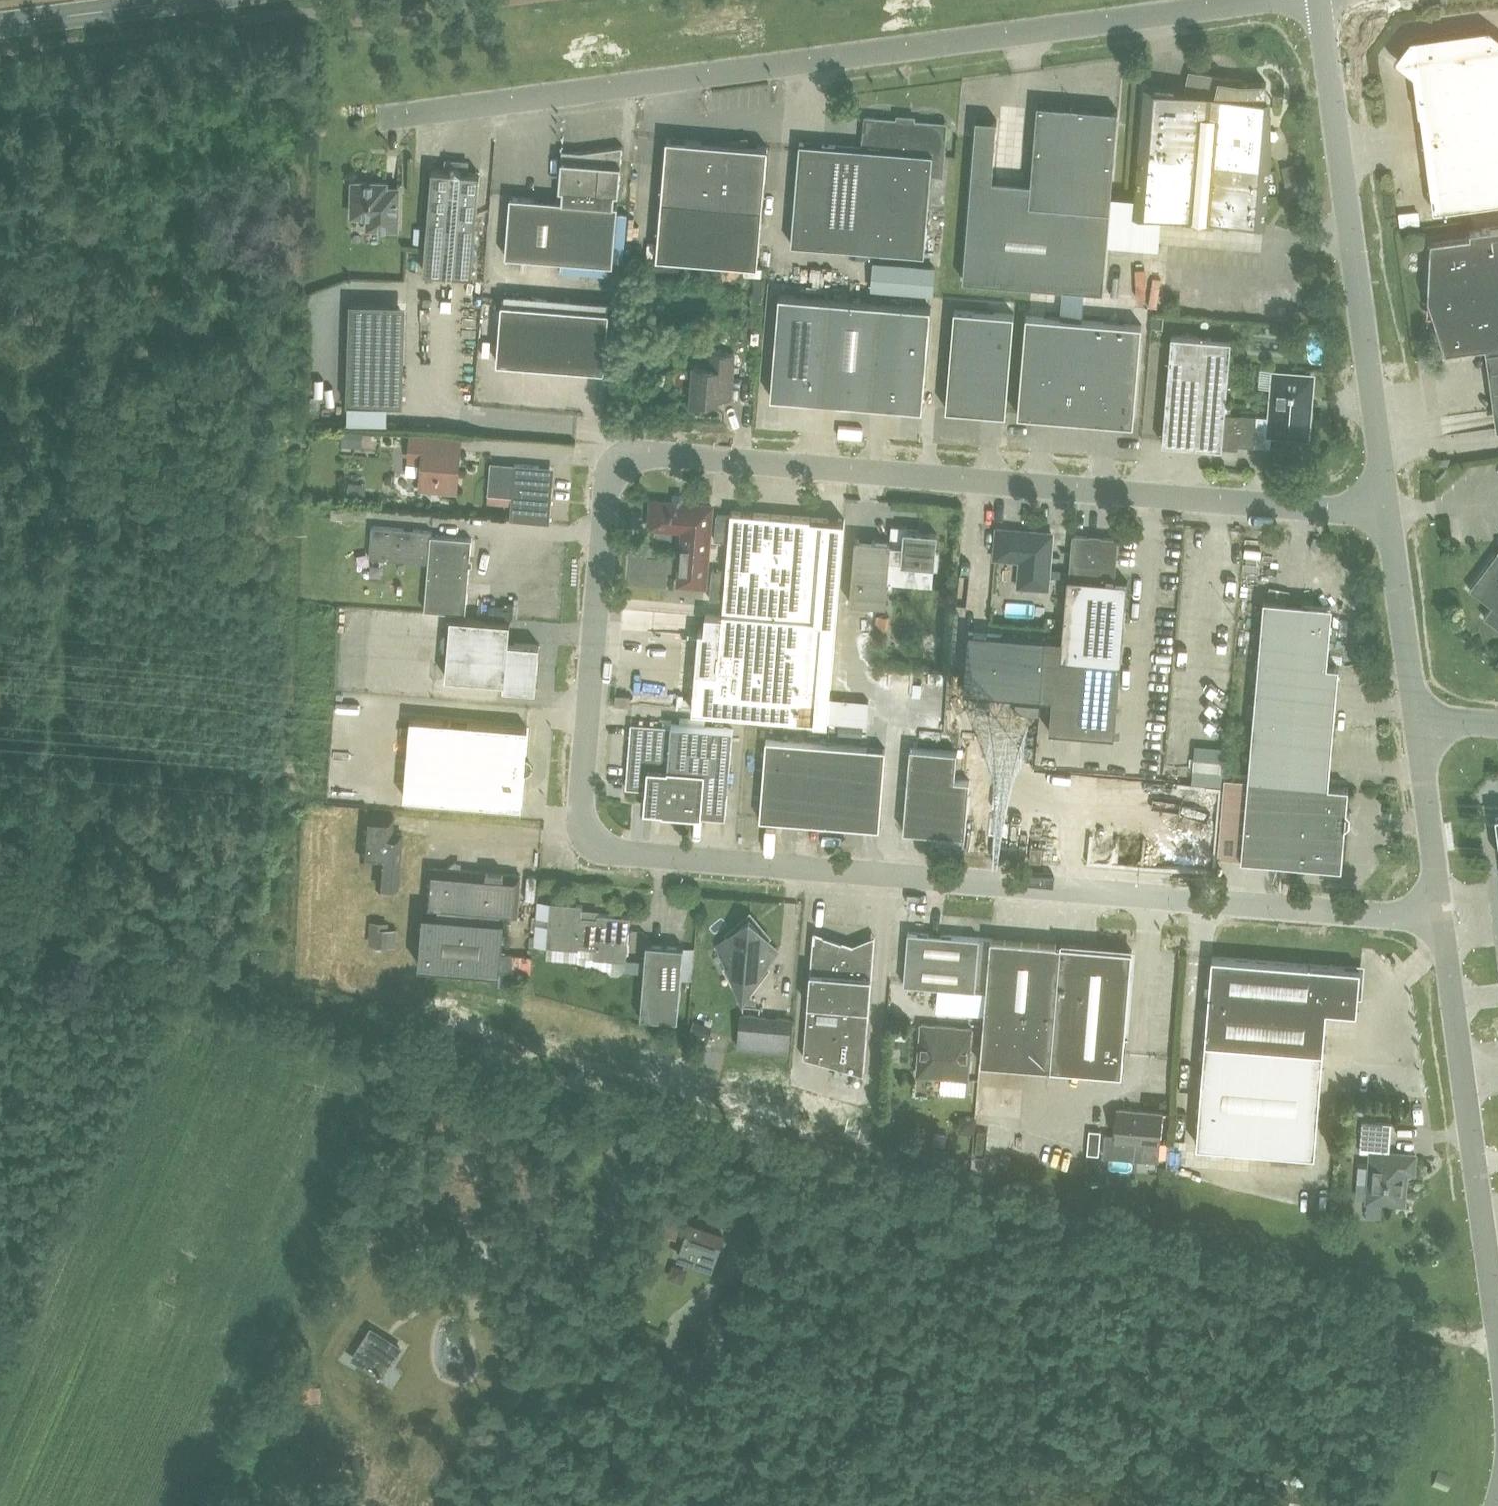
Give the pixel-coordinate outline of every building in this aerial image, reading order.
[(1421,113),(1431,182),(1428,187),(1431,190),(1434,210),(1497,201),(1497,33),(1489,27),(1411,37),(1394,59),(1414,74),(1419,111),(1421,113)] [(1268,134),(1267,82),(1229,83),(1229,77),(1189,71),(1185,90),(1147,87),(1136,211),(1264,221),(1269,158),(1262,158),(1264,135),(1268,134)] [(1103,290),(1118,109),(1038,103),(1031,182),(992,178),(997,119),(976,117),(963,279),(1103,290)] [(946,123),(912,120),(912,124),(899,123),(899,119),(866,117),(863,146),(800,141),(791,243),(925,254),(931,174),(941,175),(946,123)] [(657,256),(758,265),(768,146),(748,144),(748,135),(702,140),(667,137),(657,256)] [(623,145),(573,151),(573,159),(561,158),(559,187),(563,188),(562,199),(510,195),(506,255),(613,264),(618,204),(614,204),(615,192),(619,192),(623,145)] [(432,169),(424,270),(472,274),(480,173),(432,169)] [(352,214),(366,214),(369,215),(369,220),(384,221),(383,228),(398,228),(399,192),(393,191),(387,191),(387,181),(353,180),(352,214)] [(1486,349),(1497,348),(1497,225),(1470,229),(1470,234),(1431,239),(1428,296),(1446,350),(1485,344),(1486,349)] [(874,261),(872,287),(932,292),(934,266),(874,261)] [(821,399),(830,297),(779,293),(771,393),(771,395),(821,399)] [(880,301),(830,297),(821,399),(872,403),(880,301)] [(401,301),(346,299),(347,398),(398,401),(401,301)] [(551,365),(556,305),(502,301),(497,360),(551,365)] [(880,301),(872,403),(923,407),(923,406),(931,306),(880,301)] [(610,310),(556,305),(551,365),(605,369),(610,310)] [(1289,319),(1308,321),(1309,309),(1290,307),(1289,319)] [(1006,412),(1015,313),(955,308),(946,407),(1006,412)] [(1018,413),(1076,418),(1084,319),(1027,314),(1018,413)] [(1154,315),(1153,327),(1163,328),(1164,316),(1154,315)] [(1142,323),(1084,319),(1076,418),(1134,423),(1142,323)] [(1226,412),(1229,363),(1231,339),(1172,334),(1163,442),(1223,447),(1223,440),(1237,441),(1237,444),(1271,447),(1272,432),(1273,416),(1272,416),(1226,412)] [(731,397),(732,378),(734,353),(709,351),(708,366),(694,365),(691,403),(718,405),(719,396),(731,397)] [(1275,373),(1272,416),(1273,416),(1272,432),(1307,435),(1311,376),(1275,373)] [(341,445),(362,446),(364,428),(343,427),(341,445)] [(457,491),(457,489),(461,437),(410,433),(408,459),(420,460),(418,488),(457,491)] [(539,464),(515,462),(491,460),(488,493),(512,495),(510,519),(550,522),(553,482),(539,464)] [(705,585),(708,549),(712,505),(652,500),(650,526),(684,529),(679,583),(705,585)] [(695,670),(692,711),(828,722),(845,520),(832,519),(754,512),(743,512),(731,511),(723,614),(706,613),(704,629),(699,629),(695,670)] [(717,514),(715,538),(726,539),(728,515),(717,514)] [(906,530),(907,525),(892,524),(890,540),(891,540),(889,573),(905,574),(906,562),(921,563),(921,567),(938,568),(939,551),(935,551),(937,532),(906,530)] [(429,562),(432,535),(432,530),(372,525),(370,557),(429,562)] [(995,557),(1021,559),(1019,585),(1047,587),(1048,573),(1069,575),(1070,567),(1049,565),(1052,533),(997,528),(995,557)] [(432,535),(429,562),(425,609),(466,612),(472,538),(432,535)] [(1115,735),(1121,663),(1128,581),(1115,580),(1118,541),(1116,538),(1104,537),(1101,540),(1090,539),(1087,536),(1075,535),(1072,537),(1070,567),(1069,575),(1069,576),(1068,576),(1063,638),(1046,637),(1041,697),(1053,698),(1050,729),(1115,735)] [(886,604),(889,573),(891,540),(890,540),(856,537),(850,601),(886,604)] [(1494,555),(1469,588),(1492,605),(1484,616),(1497,626),(1497,554),(1494,555)] [(712,569),(710,597),(721,598),(723,570),(712,569)] [(1264,598),(1259,658),(1327,664),(1332,604),(1264,598)] [(876,614),(875,626),(890,627),(891,615),(876,614)] [(447,676),(505,681),(505,686),(537,689),(540,643),(509,641),(511,621),(451,616),(447,676)] [(1041,697),(1046,637),(969,630),(965,691),(1041,697)] [(909,656),(908,665),(918,666),(919,657),(909,656)] [(1254,718),(1334,725),(1339,665),(1327,664),(1259,658),(1254,718)] [(630,694),(616,693),(615,703),(629,704),(630,694)] [(411,717),(407,757),(525,766),(529,727),(411,717)] [(1329,784),(1334,725),(1254,718),(1249,778),(1299,782),(1329,784)] [(726,814),(733,727),(671,722),(671,725),(663,725),(631,722),(626,787),(646,789),(644,809),(663,810),(663,812),(702,815),(702,812),(726,814)] [(910,746),(903,830),(966,835),(970,779),(955,778),(958,750),(956,750),(958,733),(911,729),(910,739),(931,740),(930,748),(910,746)] [(760,818),(820,823),(826,743),(766,738),(760,818)] [(886,748),(826,743),(820,823),(880,828),(886,748)] [(1226,747),(1196,745),(1194,783),(1223,785),(1226,747)] [(522,806),(525,766),(407,757),(404,796),(522,806)] [(1242,858),(1292,862),(1296,822),(1299,782),(1249,778),(1242,858)] [(1349,786),(1329,784),(1299,782),(1296,822),(1345,826),(1350,823),(1351,814),(1347,809),(1349,786)] [(393,831),(394,815),(366,813),(362,858),(380,859),(378,884),(398,886),(402,832),(393,831)] [(1342,866),(1345,826),(1296,822),(1292,862),(1342,866)] [(1031,846),(1030,860),(1042,861),(1043,847),(1031,846)] [(517,915),(521,874),(462,869),(461,869),(455,861),(457,860),(456,859),(445,868),(429,866),(425,908),(425,911),(423,911),(419,963),(500,970),(499,980),(512,981),(512,976),(531,977),(531,973),(532,965),(533,954),(513,952),(502,951),(505,914),(517,915)] [(551,901),(547,945),(579,948),(579,946),(595,947),(594,957),(627,960),(630,916),(598,913),(598,917),(582,916),(583,904),(551,901)] [(778,950),(750,917),(718,945),(744,995),(778,950)] [(399,930),(367,928),(366,943),(398,945),(399,930)] [(875,944),(856,943),(854,943),(814,929),(814,930),(803,1056),(864,1073),(875,944)] [(980,937),(908,931),(904,983),(976,989),(980,937)] [(981,1062),(1069,1069),(1122,1073),(1132,949),(991,937),(981,1062)] [(678,1019),(684,946),(646,942),(641,1016),(678,1019)] [(1315,1153),(1323,1050),(1327,1009),(1357,1011),(1361,968),(1212,956),(1197,1143),(1315,1153)] [(739,1045),(788,1050),(790,1018),(742,1014),(739,1045)] [(918,1073),(968,1078),(972,1028),(922,1023),(918,1073)] [(1104,1155),(1144,1159),(1157,1160),(1162,1112),(1118,1108),(1116,1133),(1106,1133),(1104,1155)] [(959,1116),(958,1131),(974,1133),(975,1117),(959,1116)] [(867,1122),(852,1117),(847,1134),(862,1138),(867,1122)] [(1390,1152),(1392,1122),(1362,1120),(1360,1151),(1371,1152),(1367,1200),(1405,1203),(1407,1172),(1414,1172),(1416,1154),(1390,1152)] [(1101,1129),(1089,1128),(1087,1152),(1099,1153),(1101,1129)] [(690,1226),(679,1257),(706,1266),(712,1249),(716,1251),(721,1236),(690,1226)] [(731,1318),(721,1320),(725,1333),(735,1331),(731,1318)] [(382,1380),(402,1348),(370,1327),(349,1359),(382,1380)] [(321,1400),(322,1386),(315,1385),(315,1382),(296,1381),(295,1399),(321,1400)] [(1454,1476),(1438,1470),(1432,1486),(1448,1492),(1454,1476)]
